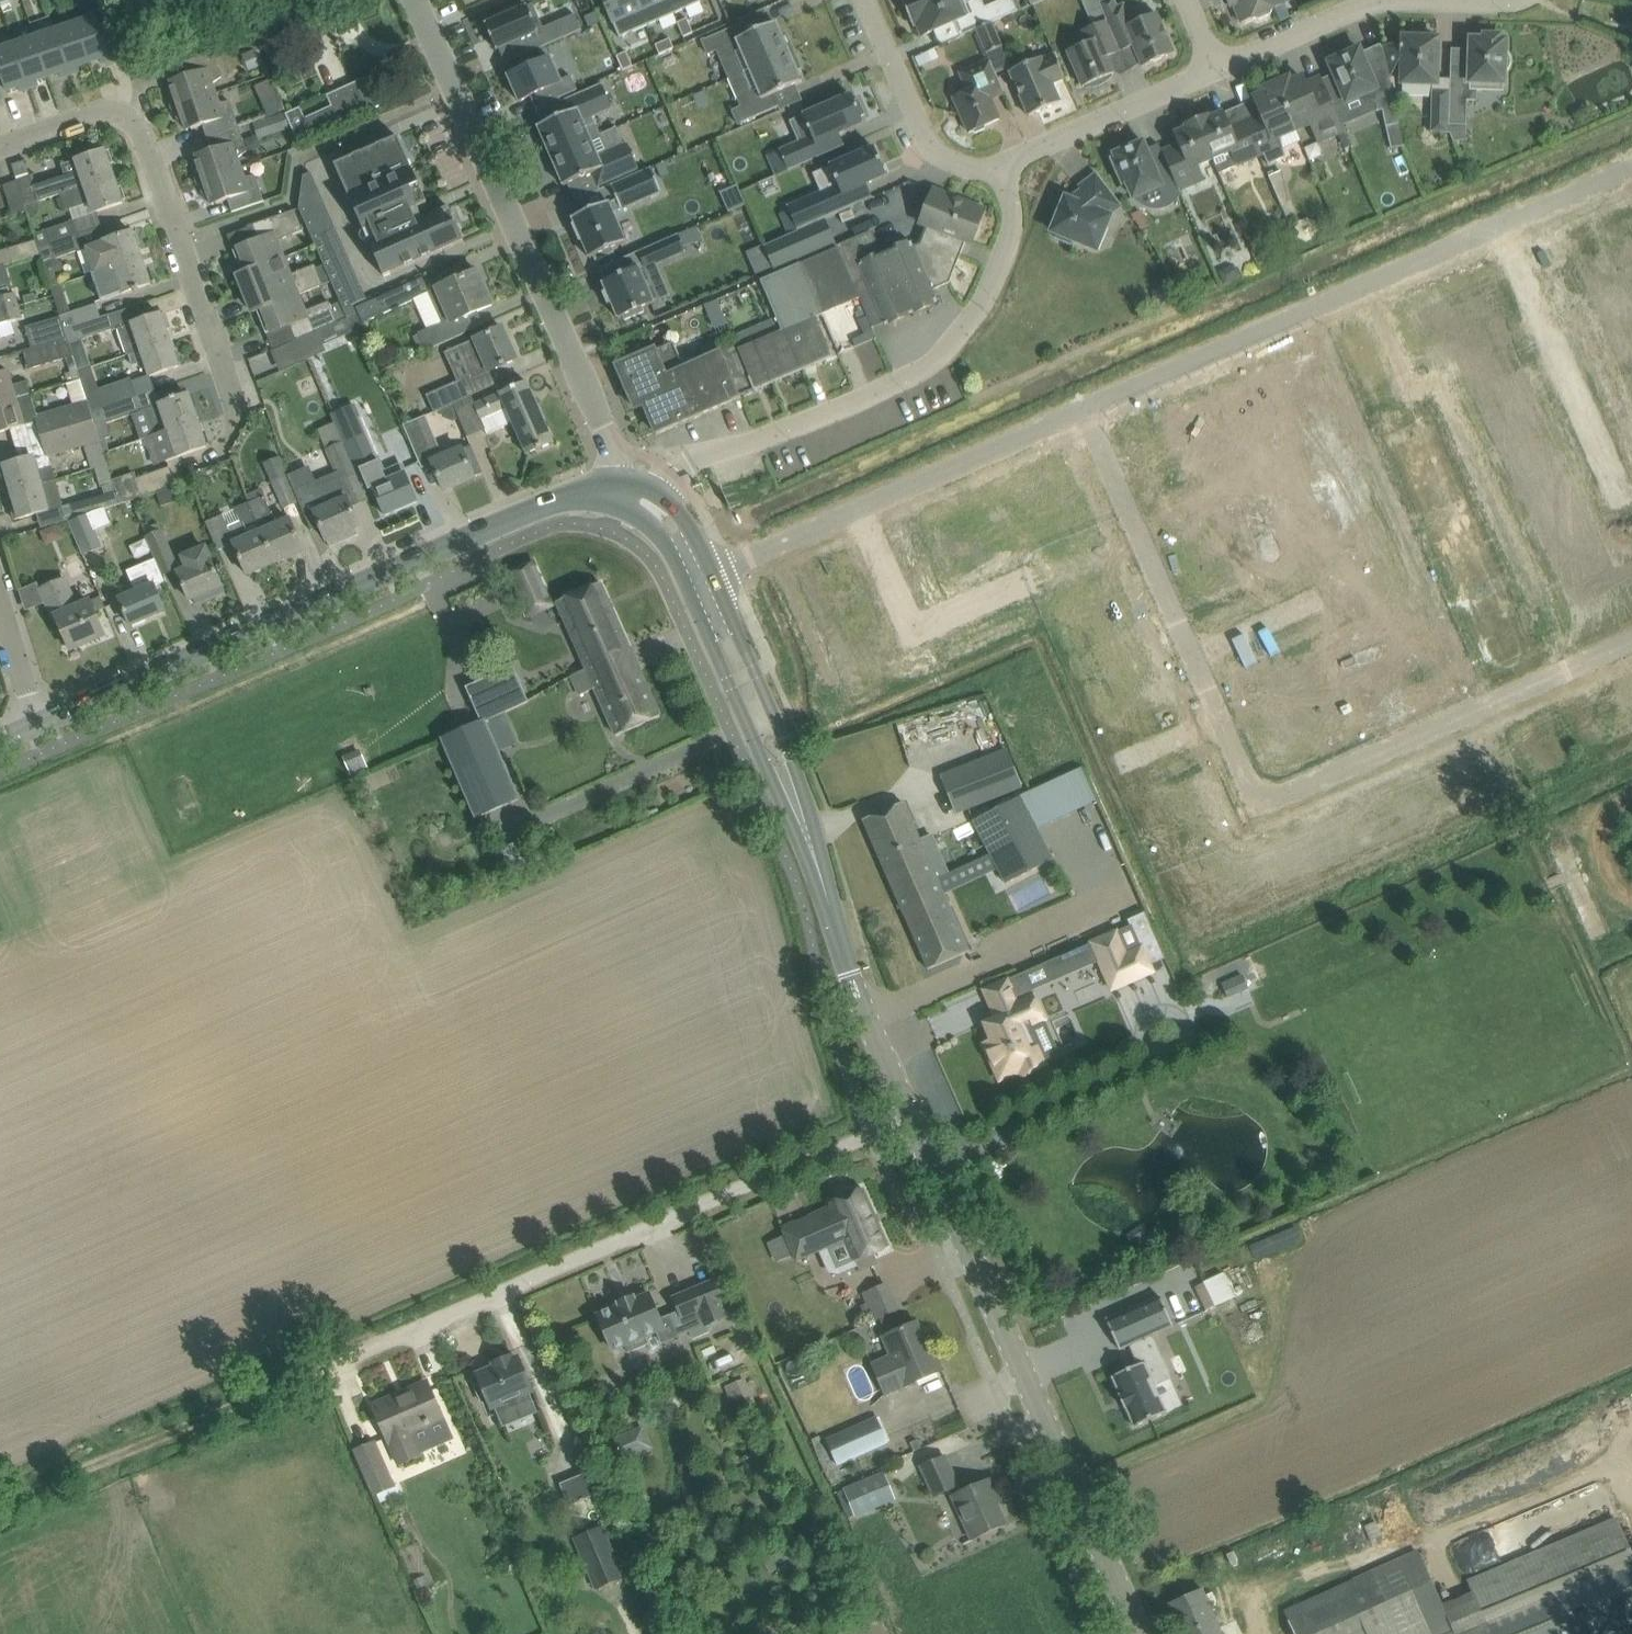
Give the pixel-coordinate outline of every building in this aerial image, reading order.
[(642,28),(647,26),(636,0),(603,0),(619,38),(642,28)] [(673,14),(667,0),(636,0),(647,26),(673,14)] [(701,2),(700,0),(667,0),(673,14),(701,2)] [(906,12),(933,0),(901,0),(906,12)] [(906,12),(912,26),(916,24),(922,36),(953,22),(960,36),(976,29),(991,23),(1017,11),(1012,0),(1001,0),(985,7),(982,0),(933,0),(906,12)] [(1136,22),(1132,23),(1124,3),(1117,6),(1115,0),(1105,0),(1098,3),(1106,20),(1120,52),(1133,46),(1142,67),(1173,53),(1156,13),(1136,22)] [(1230,8),(1234,6),(1241,23),(1252,18),(1258,20),(1270,15),(1273,10),(1278,7),(1284,5),(1282,0),(1226,0),(1230,8)] [(500,18),(485,25),(496,50),(499,49),(521,39),(527,54),(581,30),(575,14),(543,28),(533,4),(518,10),(516,6),(498,14),(500,18)] [(596,13),(585,18),(589,27),(600,22),(596,13)] [(112,59),(107,44),(97,17),(76,24),(89,62),(101,58),(102,63),(112,59)] [(683,37),(693,33),(687,19),(677,23),(683,37)] [(1106,57),(1120,52),(1106,20),(1086,29),(1091,41),(1067,52),(1083,87),(1085,86),(1086,87),(1090,88),(1093,88),(1095,87),(1098,86),(1101,85),(1104,83),(1105,82),(1104,78),(1113,74),(1106,57)] [(744,72),(793,51),(785,33),(781,35),(776,23),(748,35),(743,23),(702,41),(708,54),(723,48),(727,57),(736,53),(744,72)] [(1011,68),(1002,47),(991,23),(976,29),(990,61),(996,75),(1011,68)] [(78,66),(89,62),(76,24),(56,31),(70,74),(80,71),(78,66)] [(61,77),(70,74),(56,31),(35,38),(48,76),(59,72),(61,77)] [(1508,55),(1504,55),(1505,41),(1499,41),(1499,37),(1484,36),(1484,40),(1471,40),(1470,70),(1450,69),(1449,94),(1448,133),(1450,133),(1454,143),(1466,141),(1466,126),(1467,101),(1477,101),(1477,91),(1503,93),(1503,83),(1504,70),(1507,70),(1508,68),(1509,67),(1510,65),(1510,63),(1510,60),(1510,58),(1509,56),(1508,55)] [(37,80),(48,76),(35,38),(15,45),(29,88),(39,85),(37,80)] [(1437,85),(1437,61),(1438,39),(1403,38),(1403,45),(1382,49),(1388,76),(1402,73),(1401,84),(1437,85)] [(659,55),(674,49),(669,39),(655,45),(659,55)] [(29,88),(15,45),(0,50),(0,71),(6,90),(18,86),(20,91),(29,88)] [(1331,61),(1328,62),(1337,82),(1346,102),(1355,98),(1374,106),(1376,112),(1381,110),(1386,127),(1391,149),(1402,146),(1402,147),(1404,146),(1388,76),(1382,49),(1380,45),(1361,53),(1359,49),(1347,54),(1342,52),(1333,56),(1331,61)] [(793,51),(744,72),(752,91),(745,94),(749,104),(733,111),(739,124),(780,106),(774,94),(802,82),(797,70),(801,68),(793,51)] [(170,109),(216,93),(213,83),(222,77),(213,52),(202,56),(181,63),(186,75),(174,79),(175,80),(175,87),(171,88),(172,90),(170,91),(171,107),(170,108),(170,109)] [(623,71),(632,67),(626,52),(616,56),(623,71)] [(520,71),(508,76),(519,102),(530,97),(536,109),(585,87),(578,72),(568,77),(558,54),(536,63),(534,60),(518,67),(520,71)] [(1064,79),(1056,58),(1054,55),(1042,60),(1041,58),(1009,72),(1028,116),(1060,103),(1052,84),(1064,79)] [(990,61),(960,73),(968,92),(953,98),(969,133),(972,131),(975,134),(984,130),(985,126),(999,119),(991,99),(1004,93),(996,75),(990,61)] [(355,96),(375,86),(370,75),(327,95),(331,106),(305,118),(300,107),(286,114),(298,142),(363,113),(355,96)] [(1288,80),(1276,85),(1296,129),(1309,123),(1318,143),(1344,132),(1337,116),(1328,96),(1320,75),(1304,82),(1303,78),(1290,84),(1288,80)] [(566,114),(537,127),(543,139),(539,140),(547,158),(600,135),(592,117),(595,116),(591,105),(607,98),(601,84),(561,102),(566,114)] [(1280,136),(1296,129),(1276,85),(1264,90),(1266,94),(1254,99),(1254,100),(1242,106),(1249,120),(1245,122),(1260,158),(1264,156),(1268,165),(1285,157),(1280,136)] [(363,113),(376,107),(383,104),(375,86),(355,96),(363,113)] [(263,94),(272,116),(283,111),(274,89),(263,94)] [(207,137),(239,126),(230,101),(219,102),(216,93),(170,109),(171,109),(180,122),(183,121),(183,123),(187,122),(191,129),(203,125),(207,137)] [(1448,133),(1449,94),(1432,93),(1430,132),(1448,133)] [(802,116),(812,136),(779,150),(788,171),(822,156),(816,144),(863,123),(860,116),(865,115),(858,99),(854,101),(851,94),(802,116)] [(1230,128),(1225,115),(1223,112),(1209,118),(1208,115),(1196,120),(1213,160),(1219,173),(1237,166),(1237,168),(1260,158),(1245,122),(1230,128)] [(284,113),(254,123),(259,140),(289,129),(284,113)] [(1198,166),(1213,160),(1196,120),(1184,125),(1185,129),(1173,134),(1178,144),(1162,151),(1179,191),(1204,180),(1198,166)] [(196,182),(241,167),(238,157),(247,151),(239,126),(207,137),(211,149),(200,153),(201,161),(197,163),(197,164),(195,165),(196,181),(195,182),(196,182)] [(600,135),(546,159),(554,176),(558,174),(564,186),(568,184),(592,174),(597,187),(599,186),(638,169),(627,143),(607,152),(600,135)] [(334,164),(384,276),(464,241),(456,224),(446,228),(439,213),(449,208),(449,206),(422,218),(417,207),(427,203),(426,201),(418,205),(411,189),(419,185),(412,168),(403,172),(397,157),(405,153),(398,136),(334,164)] [(1179,191),(1162,151),(1159,144),(1145,150),(1142,143),(1141,144),(1142,146),(1136,148),(1133,142),(1113,151),(1117,159),(1114,161),(1122,181),(1123,183),(1126,181),(1133,197),(1135,197),(1139,203),(1144,207),(1150,210),(1159,211),(1166,209),(1174,205),(1178,201),(1181,195),(1179,191)] [(821,192),(787,207),(798,231),(825,219),(852,207),(846,193),(866,185),(887,176),(874,147),(829,166),(837,184),(821,192)] [(60,194),(113,176),(104,150),(76,160),(80,171),(34,186),(30,176),(18,180),(26,206),(39,202),(60,194)] [(264,201),(257,180),(255,176),(245,177),(241,167),(196,182),(196,183),(197,183),(206,197),(208,196),(209,197),(213,196),(217,203),(228,199),(232,212),(264,201)] [(588,212),(572,218),(575,225),(573,225),(580,241),(582,240),(590,258),(594,256),(596,261),(614,253),(612,248),(626,243),(613,213),(661,192),(651,168),(611,185),(617,199),(588,212)] [(1268,176),(1281,206),(1289,202),(1282,171),(1268,176)] [(303,175),(299,208),(340,301),(347,317),(354,314),(352,308),(368,301),(310,172),(304,175),(303,175)] [(1119,207),(1109,193),(1095,175),(1079,188),(1081,191),(1070,200),(1065,198),(1052,232),(1096,250),(1110,216),(1108,215),(1119,207)] [(91,203),(94,212),(122,203),(113,176),(60,194),(66,212),(91,203)] [(27,210),(26,206),(18,180),(3,185),(13,215),(27,210)] [(919,243),(949,283),(966,241),(972,244),(985,210),(933,190),(920,223),(928,226),(919,243)] [(26,206),(27,210),(30,220),(35,217),(38,213),(40,207),(39,202),(26,206)] [(303,229),(295,210),(247,226),(247,228),(252,226),(258,240),(233,250),(242,273),(285,256),(278,239),(303,229)] [(1130,214),(1141,229),(1147,226),(1139,210),(1130,214)] [(798,231),(764,246),(774,269),(776,275),(838,248),(825,219),(798,231)] [(39,247),(78,234),(74,221),(34,234),(36,240),(39,247)] [(1284,230),(1273,238),(1282,249),(1293,241),(1284,230)] [(95,273),(141,257),(132,231),(86,246),(95,273)] [(57,258),(83,249),(78,234),(39,247),(41,254),(51,283),(59,281),(64,273),(63,264),(57,258)] [(606,281),(603,282),(606,292),(603,294),(608,304),(611,303),(618,319),(623,316),(625,320),(644,312),(642,308),(654,303),(647,287),(654,284),(647,268),(655,265),(676,256),(685,251),(678,235),(623,258),(629,271),(606,281)] [(39,247),(36,240),(0,251),(0,266),(41,254),(39,247)] [(949,283),(919,243),(913,246),(911,242),(847,270),(868,317),(872,326),(884,321),(885,324),(937,301),(932,290),(949,283)] [(736,346),(722,352),(724,357),(735,384),(740,395),(755,389),(755,390),(832,357),(824,336),(815,317),(822,314),(837,307),(859,298),(847,270),(840,253),(838,249),(838,248),(776,275),(761,281),(783,331),(738,350),(736,346)] [(254,312),(257,311),(300,294),(300,293),(330,281),(323,264),(315,267),(314,264),(292,273),(285,256),(242,273),(239,274),(248,299),(262,293),(267,306),(253,311),(254,312)] [(134,289),(135,292),(139,290),(138,288),(150,284),(141,257),(95,273),(93,274),(102,300),(134,289)] [(466,316),(477,311),(492,305),(477,270),(429,291),(428,292),(429,294),(441,322),(418,332),(419,335),(413,338),(419,353),(452,339),(472,330),(466,316)] [(368,301),(352,308),(354,314),(360,325),(429,294),(428,292),(429,291),(423,276),(368,301)] [(97,305),(70,313),(62,284),(52,287),(60,317),(64,328),(101,318),(97,305)] [(20,305),(16,293),(0,298),(0,311),(20,305)] [(317,330),(337,321),(330,305),(328,300),(306,310),(300,294),(257,311),(266,334),(291,324),(296,338),(290,340),(291,342),(299,338),(317,330)] [(340,301),(330,305),(337,321),(347,317),(340,301)] [(24,318),(20,305),(0,311),(0,325),(24,318)] [(118,328),(118,329),(127,354),(170,340),(161,313),(118,328)] [(83,340),(113,329),(108,315),(101,318),(64,328),(68,338),(79,370),(91,367),(83,340)] [(68,338),(64,328),(60,317),(26,327),(32,348),(68,338)] [(863,335),(850,340),(853,346),(874,337),(865,317),(857,320),(863,335)] [(490,371),(497,368),(517,359),(502,327),(482,336),(475,339),(481,352),(464,359),(472,377),(489,369),(490,371)] [(317,330),(299,338),(305,353),(323,345),(317,330)] [(78,370),(79,370),(68,338),(32,348),(24,351),(29,369),(66,358),(74,381),(81,379),(78,370)] [(150,376),(158,373),(179,366),(170,340),(127,354),(127,355),(130,354),(133,365),(145,361),(150,376)] [(722,352),(722,353),(684,369),(673,343),(655,351),(655,349),(617,366),(635,408),(644,404),(657,434),(741,398),(740,395),(722,352)] [(12,385),(8,372),(0,374),(0,403),(31,394),(27,381),(12,385)] [(188,390),(213,385),(210,373),(185,378),(188,390)] [(452,404),(471,396),(463,378),(427,394),(435,412),(452,404)] [(90,411),(135,395),(129,379),(85,394),(85,395),(90,411)] [(514,424),(518,434),(527,454),(554,443),(526,381),(475,404),(472,395),(471,396),(452,404),(467,436),(485,428),(488,435),(514,424)] [(85,395),(73,399),(75,404),(37,415),(31,394),(0,403),(0,432),(24,425),(22,419),(36,415),(42,435),(93,420),(90,411),(85,395)] [(156,435),(197,420),(188,394),(176,398),(147,409),(156,435)] [(108,423),(141,411),(135,395),(90,411),(93,420),(100,440),(112,436),(108,423)] [(357,412),(353,414),(348,400),(329,407),(335,422),(334,422),(357,475),(364,490),(373,487),(385,515),(417,501),(405,473),(387,480),(357,412)] [(435,455),(419,419),(403,426),(419,462),(435,455)] [(107,464),(100,440),(93,420),(42,435),(48,457),(34,461),(33,456),(4,465),(12,492),(56,479),(49,456),(85,446),(92,469),(95,468),(107,464)] [(178,456),(186,454),(206,447),(197,420),(156,435),(164,459),(178,455),(178,456)] [(341,482),(357,475),(334,422),(318,429),(327,449),(341,482)] [(1349,430),(1312,446),(1322,469),(1359,452),(1349,430)] [(432,461),(435,470),(444,490),(483,473),(471,444),(432,461)] [(1359,452),(1322,469),(1331,490),(1369,474),(1359,452)] [(278,458),(265,463),(283,506),(296,501),(278,458)] [(119,504),(113,481),(107,464),(95,468),(101,487),(103,487),(105,495),(63,506),(67,520),(119,504)] [(119,504),(176,486),(169,467),(137,478),(136,474),(113,481),(119,504)] [(322,494),(319,486),(320,485),(316,473),(299,481),(304,492),(306,491),(318,520),(327,540),(330,546),(358,534),(355,528),(359,526),(347,497),(346,498),(341,486),(322,494)] [(20,518),(49,510),(48,507),(63,502),(56,479),(12,492),(15,502),(10,504),(14,519),(20,518)] [(1277,485),(1268,488),(1274,500),(1282,497),(1277,485)] [(277,523),(272,511),(266,496),(250,503),(275,562),(303,550),(295,530),(290,518),(277,523)] [(1282,497),(1274,500),(1279,512),(1287,509),(1282,497)] [(247,574),(275,562),(250,503),(236,508),(241,520),(226,526),(221,515),(206,522),(218,550),(233,543),(247,574)] [(88,515),(70,523),(84,554),(101,547),(88,515)] [(1307,523),(1299,526),(1304,538),(1313,535),(1307,523)] [(161,530),(147,536),(163,573),(177,567),(161,530)] [(1313,535),(1304,538),(1310,551),(1318,547),(1313,535)] [(222,585),(213,565),(205,547),(183,557),(188,568),(178,573),(180,579),(189,599),(222,585)] [(864,556),(857,560),(862,572),(870,568),(864,556)] [(119,599),(122,604),(130,625),(165,610),(154,586),(164,581),(155,559),(127,571),(136,592),(119,599)] [(533,561),(509,571),(525,608),(549,597),(533,561)] [(1011,564),(999,569),(1002,577),(1014,572),(1011,564)] [(870,568),(862,572),(867,583),(875,580),(870,568)] [(1041,568),(1031,573),(1035,583),(1045,579),(1041,568)] [(999,569),(987,575),(990,583),(1002,577),(999,569)] [(105,636),(96,616),(90,601),(76,607),(64,579),(40,589),(54,620),(57,618),(71,650),(105,636)] [(972,581),(960,586),(964,594),(976,589),(972,581)] [(586,669),(571,675),(580,695),(595,688),(616,735),(660,716),(601,582),(557,602),(586,669)] [(1334,584),(1326,587),(1331,599),(1339,596),(1334,584)] [(960,586),(948,591),(952,600),(964,594),(960,586)] [(1339,596),(1331,599),(1337,612),(1345,608),(1339,596)] [(882,597),(875,601),(880,613),(888,609),(882,597)] [(1054,598),(1044,603),(1048,613),(1058,608),(1054,598)] [(1058,608),(1048,613),(1053,623),(1063,618),(1058,608)] [(888,609),(880,613),(885,624),(893,621),(888,609)] [(1412,627),(1400,632),(1404,640),(1416,635),(1412,627)] [(1400,632),(1388,638),(1392,646),(1404,640),(1400,632)] [(1356,635),(1348,638),(1353,650),(1362,647),(1356,635)] [(1071,637),(1061,641),(1065,651),(1075,647),(1071,637)] [(1075,647),(1065,651),(1070,661),(1080,657),(1075,647)] [(1358,660),(1346,665),(1349,673),(1361,668),(1358,660)] [(512,668),(467,688),(482,721),(485,720),(507,710),(527,701),(512,668)] [(1088,675),(1078,679),(1082,690),(1092,685),(1088,675)] [(1092,685),(1082,690),(1086,700),(1096,695),(1092,685)] [(1105,715),(1095,719),(1099,729),(1110,725),(1105,715)] [(519,798),(498,749),(485,720),(445,738),(480,816),(519,798)] [(946,775),(961,810),(1022,786),(1008,750),(946,775)] [(361,753),(345,760),(349,771),(366,764),(361,753)] [(1052,859),(1020,796),(973,821),(1006,883),(1052,859)] [(896,895),(936,878),(903,802),(863,820),(896,895)] [(1146,808),(1136,813),(1141,823),(1151,818),(1146,808)] [(1151,818),(1141,823),(1145,833),(1155,829),(1151,818)] [(1164,848),(1154,852),(1158,862),(1168,858),(1164,848)] [(928,969),(969,951),(936,878),(896,895),(928,969)] [(1112,990),(1153,972),(1132,925),(1092,943),(1112,990)] [(1240,959),(1215,970),(1227,997),(1252,987),(1240,959)] [(1028,992),(1053,981),(1045,963),(1007,980),(984,990),(996,1018),(984,1023),(994,1045),(986,1049),(1000,1081),(1020,1072),(1022,1078),(1047,1067),(1030,1027),(1045,1020),(1033,994),(1030,996),(1028,992)] [(856,1261),(889,1247),(863,1189),(830,1203),(831,1206),(809,1216),(809,1218),(797,1223),(796,1222),(782,1228),(797,1261),(846,1239),(856,1261)] [(713,1281),(674,1297),(683,1318),(684,1318),(688,1328),(693,1339),(710,1332),(707,1326),(726,1318),(721,1305),(713,1281)] [(1204,1282),(1195,1286),(1206,1311),(1216,1306),(1204,1282)] [(661,1344),(678,1336),(670,1316),(660,1320),(649,1294),(635,1300),(634,1297),(619,1303),(620,1307),(616,1309),(614,1305),(599,1311),(601,1314),(598,1315),(613,1352),(625,1347),(627,1352),(648,1344),(646,1338),(657,1333),(661,1344)] [(1160,1296),(1106,1320),(1120,1350),(1131,1345),(1152,1336),(1173,1326),(1160,1296)] [(891,1356),(872,1364),(885,1395),(905,1386),(905,1387),(923,1379),(943,1370),(929,1339),(925,1341),(917,1322),(897,1330),(891,1315),(880,1319),(887,1335),(883,1336),(891,1356)] [(1139,1365),(1113,1377),(1121,1396),(1120,1396),(1125,1409),(1127,1408),(1135,1427),(1166,1412),(1155,1385),(1170,1378),(1152,1336),(1131,1345),(1139,1365)] [(531,1395),(533,1394),(518,1358),(511,1361),(510,1357),(494,1363),(496,1367),(477,1375),(481,1384),(475,1386),(482,1402),(488,1399),(493,1410),(495,1409),(497,1413),(532,1398),(531,1395)] [(760,1412),(745,1378),(725,1387),(733,1409),(732,1409),(737,1422),(760,1412)] [(443,1417),(438,1406),(429,1386),(398,1399),(396,1395),(372,1405),(381,1425),(399,1465),(422,1454),(411,1431),(443,1417)] [(838,1467),(888,1444),(875,1416),(825,1439),(838,1467)] [(644,1425),(614,1437),(623,1461),(654,1449),(644,1425)] [(917,1439),(910,1442),(910,1443),(914,1451),(922,1448),(918,1440),(917,1439)] [(375,1496),(396,1487),(376,1442),(355,1451),(375,1496)] [(921,1467),(935,1497),(959,1486),(945,1456),(921,1467)] [(855,1517),(896,1499),(884,1471),(843,1489),(855,1517)] [(586,1472),(562,1482),(573,1506),(596,1495),(586,1472)] [(972,1540),(986,1533),(1006,1524),(993,1496),(997,1494),(990,1479),(970,1488),(952,1496),(972,1540)] [(1613,1519),(1468,1581),(1477,1602),(1487,1624),(1464,1633),(1631,1633),(1631,1566),(1613,1519)] [(595,1590),(624,1578),(603,1526),(572,1537),(595,1590)] [(1285,1612),(1295,1633),(1451,1633),(1450,1632),(1454,1631),(1418,1551),(1285,1612)] [(673,1556),(661,1562),(668,1575),(679,1569),(673,1556)] [(426,1575),(413,1580),(416,1589),(430,1584),(426,1575)] [(1219,1627),(1202,1589),(1169,1604),(1183,1633),(1222,1633),(1219,1627)]
